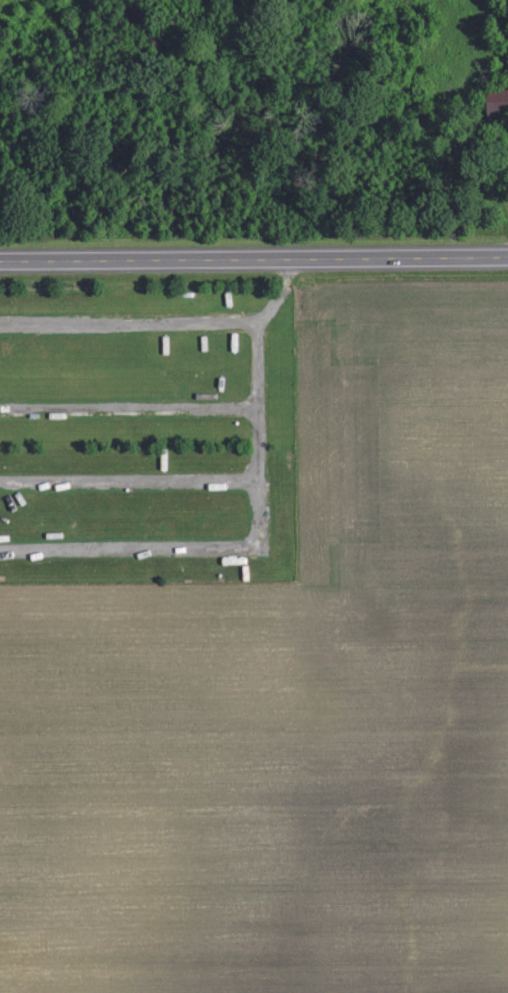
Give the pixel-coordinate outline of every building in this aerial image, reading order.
[(490,88),(489,115),(507,115),(507,88),(490,88)]
